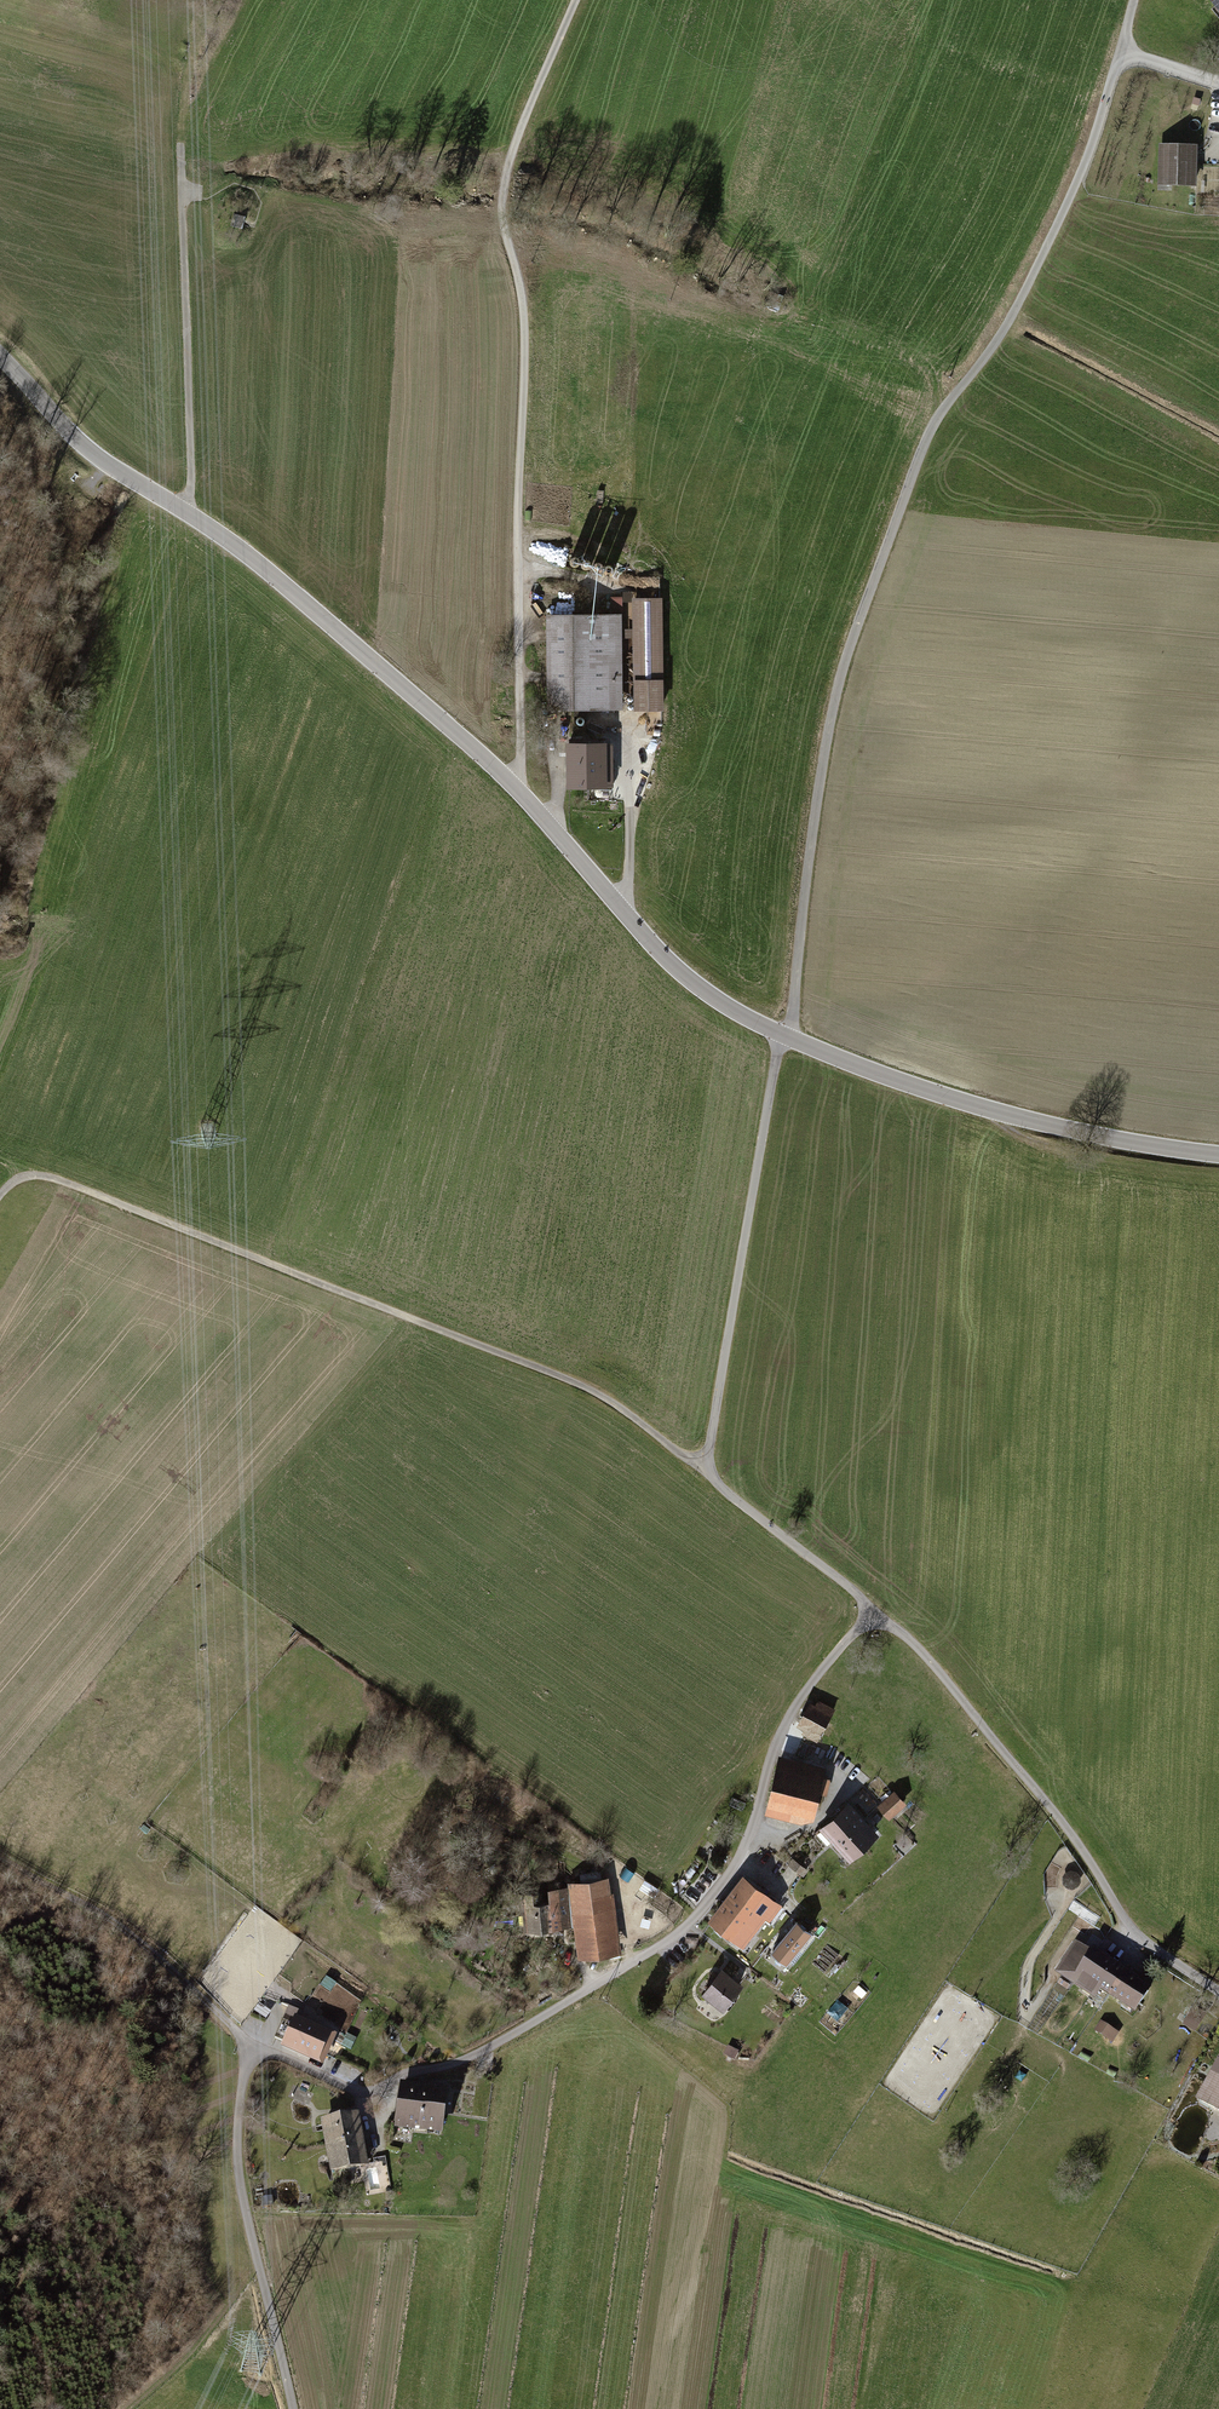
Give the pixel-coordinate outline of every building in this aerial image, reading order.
[(1195,146),(1161,145),(1160,184),(1194,185),(1195,146)] [(245,217),(234,214),(231,225),(242,228),(243,224),(245,217)] [(75,472),(71,478),(75,481),(79,475),(75,472)] [(660,600),(635,600),(636,709),(661,708),(660,600)] [(552,616),(553,709),(615,709),(614,655),(620,655),(620,615),(552,616)] [(569,746),(569,786),(601,785),(600,745),(569,746)] [(811,1725),(808,1732),(818,1738),(834,1708),(819,1700),(813,1710),(808,1707),(801,1720),(811,1725)] [(821,1775),(778,1765),(769,1804),(809,1814),(813,1812),(817,1792),(824,1793),(828,1778),(821,1776),(821,1775)] [(894,1794),(881,1806),(889,1815),(902,1803),(894,1794)] [(848,1807),(836,1817),(861,1845),(873,1835),(848,1807)] [(861,1845),(836,1817),(832,1820),(831,1819),(828,1822),(830,1823),(825,1828),(850,1855),(861,1845)] [(793,1860),(790,1865),(804,1874),(807,1869),(793,1860)] [(745,1878),(713,1920),(743,1944),(765,1916),(768,1919),(779,1905),(745,1878)] [(538,1892),(520,1894),(522,1906),(527,1906),(529,1927),(568,1924),(565,1890),(559,1890),(558,1883),(548,1884),(550,1901),(539,1902),(538,1892)] [(604,1894),(579,1897),(587,1955),(612,1951),(604,1894)] [(797,1921),(773,1950),(787,1962),(811,1933),(797,1921)] [(1110,1994),(1123,1974),(1081,1946),(1062,1974),(1095,1996),(1101,1988),(1110,1994)] [(711,1986),(706,1992),(723,2005),(739,1985),(722,1971),(715,1980),(712,1977),(707,1983),(711,1986)] [(1123,1974),(1110,1994),(1135,2010),(1148,1991),(1135,1982),(1138,1979),(1130,1974),(1128,1977),(1123,1974)] [(1071,1983),(1063,1977),(1059,1984),(1067,1989),(1071,1983)] [(304,2013),(288,2006),(282,2021),(292,2025),(293,2022),(299,2024),(304,2013)] [(282,2021),(275,2037),(319,2057),(328,2038),(299,2024),(293,2022),(292,2025),(282,2021)] [(1101,2023),(1096,2031),(1107,2038),(1112,2030),(1101,2023)] [(1202,2100),(1218,2110),(1218,2069),(1202,2100)] [(403,2086),(400,2105),(443,2111),(445,2092),(415,2088),(415,2083),(406,2081),(406,2087),(403,2086)] [(443,2111),(400,2105),(398,2124),(440,2129),(443,2111)] [(356,2116),(324,2121),(328,2144),(360,2138),(356,2116)] [(360,2138),(328,2144),(333,2170),(365,2164),(360,2138)]
